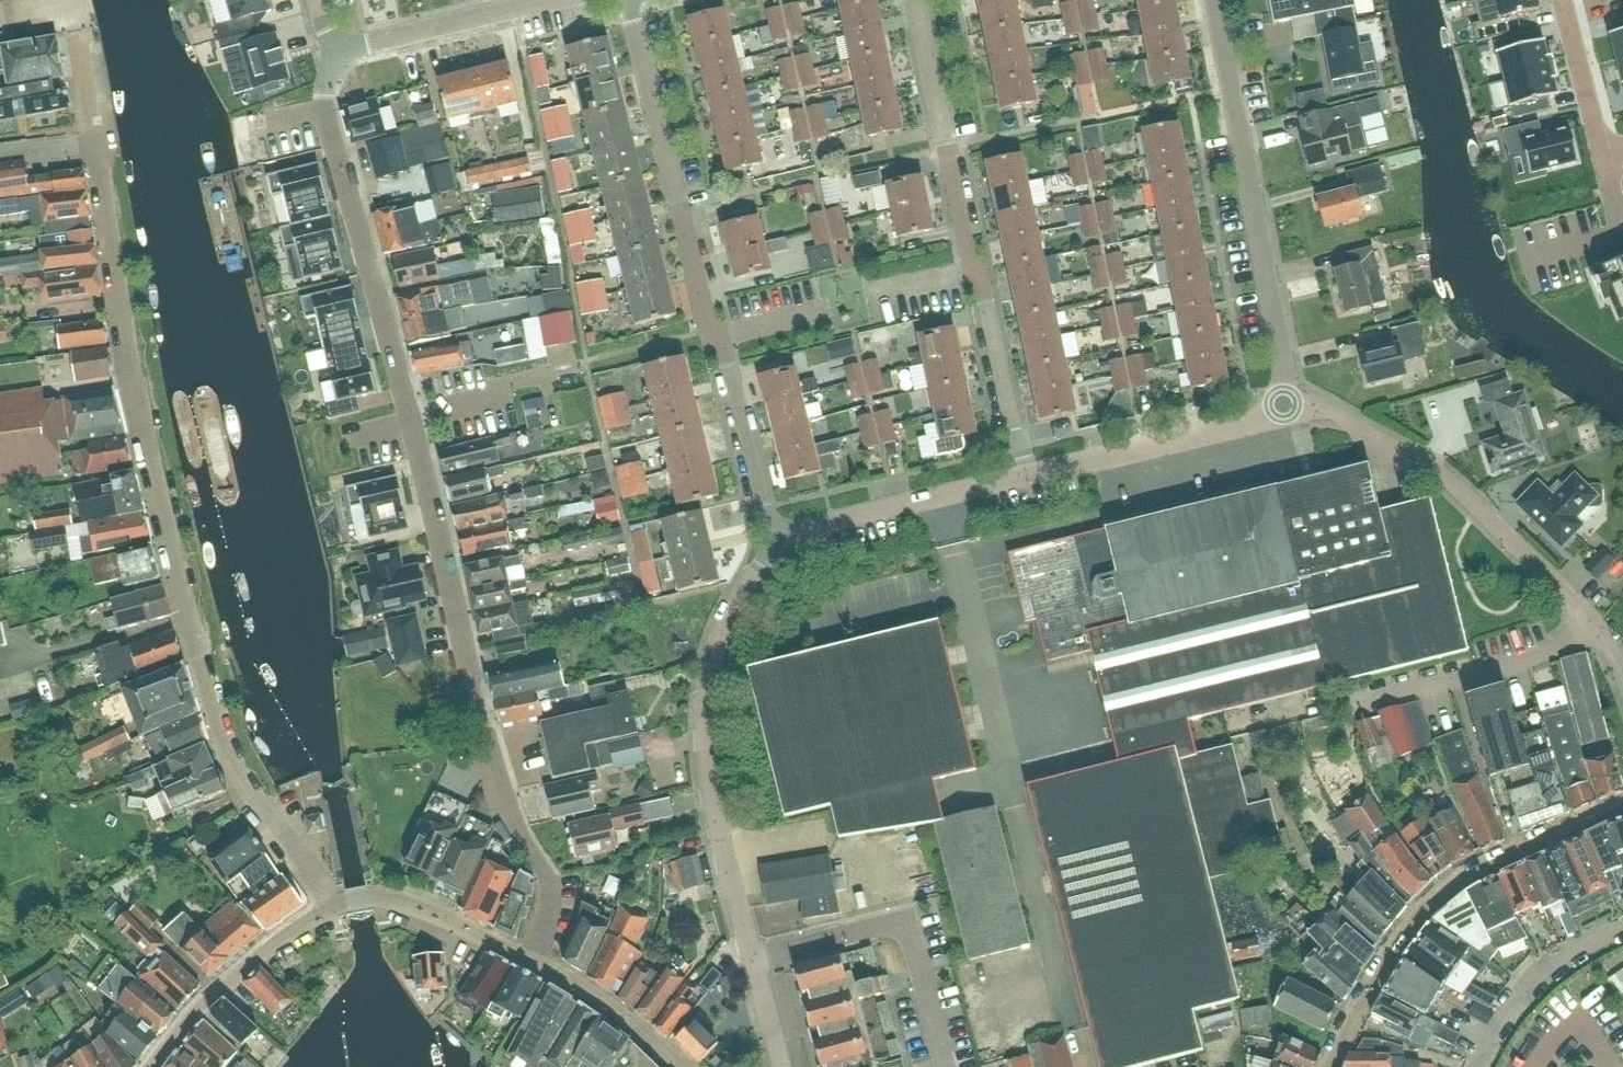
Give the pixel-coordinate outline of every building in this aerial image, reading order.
[(230,23),(214,28),(217,40),(234,35),(255,29),(251,18),(271,12),(267,0),(224,0),(230,23)] [(876,3),(876,0),(838,0),(840,10),(876,3)] [(979,8),(1014,1),(1013,0),(977,0),(979,8)] [(1094,15),(1091,0),(1085,0),(1079,1),(1082,17),(1094,15)] [(1175,6),(1174,0),(1137,0),(1139,13),(1175,6)] [(1273,24),(1314,16),(1316,25),(1350,18),(1349,9),(1355,8),(1354,0),(1268,0),(1273,24)] [(1537,0),(1474,0),(1481,24),(1471,26),(1475,44),(1514,34),(1510,18),(1516,16),(1539,10),(1537,0)] [(1014,1),(979,8),(984,34),(1019,27),(1014,1)] [(1063,21),(1076,19),(1073,2),(1060,5),(1063,21)] [(876,3),(840,10),(845,35),(881,28),(876,3)] [(788,23),(800,20),(797,5),(784,8),(788,23)] [(1144,36),(1179,29),(1175,6),(1139,13),(1144,36)] [(770,27),(782,24),(779,9),(766,12),(770,27)] [(696,47),(731,38),(724,12),(690,20),(696,47)] [(1094,15),(1082,17),(1086,34),(1098,31),(1094,15)] [(1353,31),(1350,18),(1316,25),(1318,38),(1323,37),(1332,80),(1335,95),(1379,86),(1374,62),(1362,65),(1355,30),(1353,31)] [(1076,19),(1063,21),(1066,37),(1079,35),(1076,19)] [(800,20),(788,23),(791,39),(804,36),(800,20)] [(782,24),(770,27),(773,43),(786,40),(782,24)] [(989,59),(1024,52),(1019,27),(984,34),(989,59)] [(850,61),(886,54),(881,28),(845,35),(850,61)] [(1179,29),(1144,36),(1149,62),(1184,55),(1179,29)] [(1609,35),(1616,61),(1622,59),(1622,32),(1609,35)] [(1503,82),(1554,69),(1551,57),(1547,58),(1543,42),(1533,45),(1530,34),(1493,44),(1503,82)] [(291,80),(278,37),(237,48),(250,91),(291,80)] [(56,38),(1,47),(4,65),(0,66),(0,75),(6,74),(8,88),(62,78),(56,38)] [(696,47),(702,72),(737,63),(736,62),(731,38),(696,47)] [(575,84),(616,74),(608,40),(567,50),(575,84)] [(563,44),(541,46),(542,60),(564,58),(563,44)] [(1093,69),(1105,66),(1101,50),(1090,52),(1093,69)] [(994,85),(1029,78),(1024,52),(989,59),(994,85)] [(855,86),(892,79),(886,54),(850,61),(855,86)] [(1073,72),(1086,70),(1083,54),(1070,56),(1073,72)] [(532,75),(544,72),(541,55),(528,58),(532,75)] [(799,74),(812,71),(808,55),(796,58),(799,74)] [(1184,55),(1149,62),(1154,87),(1189,81),(1184,55)] [(739,73),(755,69),(752,59),(736,62),(737,63),(702,72),(708,97),(743,88),(739,73)] [(782,79),(794,76),(791,59),(778,62),(782,79)] [(473,73),(483,113),(518,105),(508,65),(473,73)] [(1105,66),(1093,69),(1096,85),(1108,82),(1105,66)] [(1557,80),(1554,69),(1503,82),(1513,120),(1550,111),(1547,100),(1557,97),(1553,81),(1557,80)] [(814,76),(817,89),(847,83),(844,70),(814,76)] [(1086,70),(1073,72),(1076,88),(1089,86),(1086,70)] [(812,71),(799,74),(803,90),(815,87),(812,71)] [(544,72),(532,75),(536,91),(548,88),(544,72)] [(483,113),(473,73),(438,81),(448,122),(483,113)] [(616,74),(575,84),(584,119),(625,108),(616,74)] [(794,76),(782,79),(785,94),(798,91),(794,76)] [(1029,78),(994,85),(1000,111),(1034,104),(1029,78)] [(860,112),(897,104),(892,79),(855,86),(860,112)] [(70,108),(71,108),(67,94),(63,80),(0,92),(0,121),(70,108)] [(714,122),(749,114),(743,88),(708,97),(714,122)] [(551,105),(547,89),(536,91),(539,108),(551,105)] [(800,101),(799,96),(795,97),(793,96),(783,99),(784,105),(800,101)] [(1354,104),(1329,111),(1329,110),(1298,118),(1301,131),(1300,131),(1308,165),(1352,154),(1366,150),(1390,144),(1378,98),(1354,104)] [(341,111),(350,146),(385,137),(376,102),(341,111)] [(433,104),(414,109),(419,129),(438,123),(433,104)] [(897,104),(860,112),(865,137),(902,130),(897,104)] [(811,125),(823,122),(826,122),(822,106),(808,110),(811,125)] [(544,128),(570,122),(566,108),(540,114),(544,128)] [(625,108),(584,119),(592,154),(633,143),(625,108)] [(793,129),(806,126),(803,111),(794,113),(790,108),(779,111),(780,119),(782,119),(784,124),(779,125),(781,132),(793,129)] [(720,148),(755,140),(749,114),(714,122),(720,148)] [(551,143),(572,138),(573,138),(570,122),(544,128),(547,144),(551,143)] [(830,137),(826,122),(823,122),(811,125),(814,140),(820,139),(830,137)] [(1503,122),(1490,125),(1492,134),(1502,132),(1505,131),(1503,122)] [(400,138),(405,156),(423,152),(426,164),(448,158),(444,146),(438,123),(419,129),(400,134),(400,138)] [(1579,162),(1570,130),(1542,137),(1539,123),(1503,132),(1509,157),(1524,153),(1530,175),(1579,162)] [(1147,158),(1182,151),(1178,125),(1142,132),(1147,158)] [(806,126),(793,129),(797,144),(799,156),(812,153),(806,126)] [(372,145),(371,146),(378,179),(409,172),(405,156),(400,138),(387,142),(372,145)] [(572,138),(551,143),(554,155),(575,151),(572,138)] [(755,140),(720,148),(727,173),(761,165),(755,140)] [(633,143),(592,154),(601,188),(642,178),(633,143)] [(1152,182),(1187,175),(1182,151),(1147,158),(1152,182)] [(1089,171),(1102,169),(1098,152),(1094,153),(1086,154),(1089,171)] [(1070,174),(1082,172),(1079,156),(1067,158),(1070,174)] [(992,191),(1026,184),(1020,157),(986,164),(992,191)] [(497,166),(501,179),(531,173),(528,159),(497,166)] [(555,180),(568,177),(564,160),(551,163),(555,180)] [(29,198),(85,191),(83,172),(27,178),(24,163),(0,167),(0,203),(29,198)] [(428,169),(430,182),(453,177),(450,164),(428,169)] [(283,195),(290,227),(318,220),(314,206),(322,204),(321,199),(326,198),(318,165),(267,177),(272,198),(283,195)] [(1355,200),(1372,196),(1387,193),(1379,165),(1345,174),(1349,189),(1316,198),(1324,227),(1360,218),(1355,200)] [(468,186),(501,179),(497,166),(465,173),(468,186)] [(1102,169),(1089,171),(1092,186),(1105,184),(1102,169)] [(853,178),(853,181),(855,191),(881,185),(879,172),(853,178)] [(1082,172),(1070,174),(1073,190),(1085,188),(1082,172)] [(1156,206),(1192,199),(1187,175),(1152,182),(1156,206)] [(568,177),(555,180),(558,194),(571,192),(568,177)] [(642,178),(601,188),(609,221),(650,211),(642,178)] [(891,213),(927,205),(921,179),(886,187),(891,213)] [(997,216),(1031,209),(1026,184),(992,191),(997,216)] [(544,216),(539,187),(491,195),(496,224),(544,216)] [(0,206),(0,217),(43,211),(45,225),(90,219),(86,193),(0,206)] [(1161,232),(1196,225),(1192,199),(1156,206),(1161,232)] [(1099,221),(1112,219),(1109,204),(1096,206),(1099,221)] [(932,232),(927,205),(891,213),(897,240),(932,232)] [(414,207),(372,216),(378,236),(420,226),(419,223),(414,207)] [(1081,225),(1092,223),(1089,208),(1077,210),(1081,225)] [(1002,242),(1037,235),(1031,209),(997,216),(1002,242)] [(830,229),(843,226),(840,210),(827,213),(830,229)] [(650,211),(609,221),(617,256),(658,246),(650,211)] [(566,233),(592,227),(589,212),(563,217),(566,233)] [(808,216),(812,233),(827,230),(823,212),(821,213),(808,216)] [(318,220),(290,227),(279,229),(284,250),(295,247),(303,281),(334,273),(333,272),(330,273),(327,259),(335,257),(333,251),(338,250),(330,217),(318,220)] [(1112,219),(1099,221),(1103,238),(1115,235),(1112,219)] [(728,254),(763,245),(756,220),(722,228),(728,254)] [(444,243),(438,222),(420,226),(378,236),(384,256),(426,247),(444,243)] [(1092,223),(1081,225),(1084,241),(1095,239),(1092,223)] [(1166,256),(1201,249),(1196,225),(1161,232),(1166,256)] [(847,241),(843,226),(830,229),(834,244),(847,241)] [(592,227),(566,233),(570,248),(582,245),(596,242),(592,227)] [(827,230),(812,233),(815,247),(830,244),(827,230)] [(38,238),(40,255),(0,260),(0,278),(13,276),(96,266),(91,231),(38,238)] [(556,232),(555,232),(543,234),(549,269),(562,268),(556,232)] [(1037,235),(1002,242),(1007,267),(1042,260),(1037,235)] [(784,240),(763,245),(728,254),(735,281),(769,272),(766,258),(787,252),(784,240)] [(586,262),(582,245),(570,248),(573,265),(586,262)] [(658,246),(617,256),(626,291),(667,282),(658,246)] [(1085,249),(1091,277),(1103,274),(1097,247),(1085,249)] [(1368,307),(1370,306),(1383,303),(1369,248),(1340,255),(1343,269),(1332,272),(1342,314),(1369,308),(1368,307)] [(1171,283),(1206,276),(1201,249),(1166,256),(1171,283)] [(393,259),(400,288),(438,280),(457,276),(454,263),(436,266),(433,251),(393,259)] [(454,263),(457,276),(474,272),(504,269),(503,261),(496,261),(495,254),(469,258),(470,260),(454,263)] [(1110,272),(1122,270),(1119,254),(1106,257),(1110,272)] [(1598,269),(1610,298),(1620,320),(1622,319),(1622,258),(1598,269)] [(1007,267),(1013,293),(1047,286),(1042,260),(1007,267)] [(101,298),(97,266),(22,276),(23,290),(41,287),(43,305),(101,298)] [(545,292),(564,291),(562,268),(549,269),(543,269),(545,292)] [(1122,270),(1110,272),(1113,288),(1125,286),(1122,270)] [(1106,290),(1103,274),(1091,277),(1094,292),(1106,290)] [(0,278),(0,291),(15,290),(13,276),(0,278)] [(1176,308),(1211,302),(1206,276),(1171,283),(1176,308)] [(436,290),(396,298),(402,323),(443,313),(493,302),(487,279),(447,288),(436,290)] [(579,302),(606,298),(603,282),(576,286),(579,302)] [(667,282),(626,292),(635,327),(676,317),(667,282)] [(1018,320),(1053,313),(1047,286),(1013,293),(1018,320)] [(316,317),(324,350),(364,340),(351,287),(300,299),(305,320),(316,317)] [(550,315),(571,311),(568,293),(548,298),(550,315)] [(581,317),(587,316),(604,314),(608,313),(606,298),(579,302),(581,317)] [(1181,335),(1216,329),(1211,302),(1176,308),(1181,335)] [(1120,322),(1132,320),(1129,305),(1116,307),(1120,322)] [(1100,326),(1112,324),(1110,309),(1097,311),(1100,326)] [(1060,314),(1062,328),(1094,323),(1093,310),(1060,314)] [(571,311),(550,315),(539,318),(544,348),(571,343),(575,342),(571,311)] [(450,338),(443,313),(402,323),(409,348),(450,338)] [(1023,345),(1058,338),(1053,313),(1018,320),(1023,345)] [(1132,320),(1120,322),(1123,339),(1135,336),(1132,320)] [(105,324),(57,329),(60,352),(107,345),(105,324)] [(1112,324),(1100,326),(1103,343),(1116,341),(1112,324)] [(1396,346),(1359,355),(1366,385),(1403,376),(1399,360),(1413,356),(1410,344),(1419,342),(1415,327),(1393,332),(1396,346)] [(31,347),(54,346),(53,328),(30,329),(31,347)] [(1186,361),(1221,354),(1216,329),(1181,335),(1186,361)] [(953,330),(918,338),(923,365),(959,357),(953,330)] [(465,340),(473,362),(495,355),(488,333),(465,340)] [(1029,371),(1064,364),(1058,338),(1023,345),(1029,371)] [(364,340),(324,350),(332,383),(320,386),(324,406),(335,403),(356,398),(377,394),(369,360),(364,340)] [(416,377),(463,368),(457,344),(411,355),(416,377)] [(108,349),(72,354),(76,382),(112,377),(108,349)] [(1221,354),(1186,361),(1191,390),(1227,383),(1221,354)] [(1130,374),(1143,372),(1139,355),(1127,358),(1130,374)] [(929,391),(964,383),(959,357),(923,365),(929,391)] [(652,404),(693,394),(684,358),(643,368),(652,404)] [(1110,378),(1123,376),(1120,360),(1107,362),(1110,378)] [(1485,361),(1463,366),(1466,379),(1488,373),(1485,361)] [(867,381),(879,378),(875,362),(863,365),(867,381)] [(1109,371),(1107,363),(1100,365),(1101,372),(1109,371)] [(1034,397),(1069,390),(1064,364),(1029,371),(1034,397)] [(849,385),(861,382),(857,366),(845,369),(849,385)] [(766,404),(811,393),(818,391),(815,379),(797,384),(794,370),(759,379),(766,404)] [(884,392),(921,385),(918,372),(881,379),(884,392)] [(1143,372),(1130,374),(1133,391),(1146,388),(1143,372)] [(1123,376),(1110,378),(1113,395),(1126,392),(1123,376)] [(879,378),(867,381),(871,396),(883,393),(879,378)] [(861,382),(849,385),(853,401),(865,398),(861,382)] [(964,383),(929,391),(934,415),(970,408),(964,383)] [(1505,384),(1482,391),(1485,401),(1485,402),(1490,400),(1494,402),(1495,404),(1499,402),(1510,398),(1509,393),(1505,384)] [(57,445),(123,434),(114,391),(62,398),(63,402),(45,404),(43,390),(0,397),(0,485),(62,476),(57,445)] [(1069,390),(1034,397),(1039,421),(1074,414),(1069,390)] [(772,431),(806,422),(803,407),(814,405),(811,393),(766,404),(772,431)] [(603,417),(629,410),(626,394),(599,400),(603,417)] [(661,439),(701,430),(693,394),(652,404),(661,439)] [(1522,395),(1519,396),(1510,398),(1499,402),(1495,404),(1506,438),(1483,445),(1492,472),(1542,456),(1522,395)] [(359,413),(356,398),(335,403),(338,418),(359,413)] [(523,434),(541,432),(537,405),(519,407),(523,434)] [(934,458),(955,454),(957,453),(959,452),(961,450),(962,449),(963,447),(964,445),(962,437),(975,434),(970,408),(934,415),(939,440),(931,442),(934,458)] [(629,410),(603,417),(607,431),(633,425),(629,410)] [(879,431),(891,428),(887,412),(875,415),(879,431)] [(861,435),(873,432),(869,416),(857,419),(861,435)] [(778,456),(813,448),(806,422),(772,431),(778,456)] [(891,428),(879,431),(883,447),(886,456),(897,453),(895,444),(891,428)] [(669,473),(710,464),(701,430),(661,439),(669,473)] [(865,451),(877,448),(873,432),(861,435),(865,451)] [(438,454),(444,476),(501,461),(497,449),(512,445),(509,436),(438,454)] [(71,452),(75,477),(131,468),(124,437),(86,443),(87,450),(71,452)] [(813,448),(778,456),(785,482),(819,474),(819,472),(835,468),(832,455),(841,453),(838,441),(813,448)] [(552,460),(535,465),(538,476),(555,471),(552,460)] [(619,485),(647,478),(643,463),(616,470),(619,485)] [(710,464),(669,473),(677,508),(718,498),(710,464)] [(1240,782),(1231,746),(1195,755),(1187,721),(1217,714),(1305,691),(1307,702),(1328,697),(1325,687),(1467,652),(1428,500),(1378,512),(1366,466),(1275,489),(1276,492),(1108,533),(1108,532),(1009,556),(1020,600),(1031,598),(1047,661),(1090,651),(1118,763),(1026,787),(1097,1066),(1140,1066),(1201,1050),(1192,1011),(1239,1000),(1208,879),(1285,862),(1270,802),(1266,803),(1246,806),(1245,807),(1240,782)] [(502,467),(445,480),(450,503),(491,494),(487,480),(504,477),(502,467)] [(93,523),(141,513),(133,474),(85,484),(93,523)] [(397,477),(345,489),(350,509),(361,507),(369,540),(409,531),(397,477)] [(1572,519),(1578,514),(1583,509),(1598,508),(1601,505),(1601,489),(1598,487),(1584,487),(1574,477),(1552,500),(1537,485),(1518,504),(1561,546),(1580,526),(1572,519)] [(647,478),(619,485),(623,500),(650,494),(647,478)] [(524,500),(522,492),(451,507),(457,530),(508,519),(504,501),(509,500),(509,503),(524,500)] [(615,498),(594,502),(599,525),(620,520),(615,498)] [(34,516),(36,532),(74,526),(71,510),(34,516)] [(670,559),(710,549),(702,513),(661,523),(670,559)] [(144,515),(93,524),(73,527),(30,534),(32,552),(69,546),(68,539),(79,538),(82,555),(94,554),(148,541),(144,515)] [(527,530),(525,520),(458,534),(463,557),(512,547),(509,534),(527,530)] [(639,565),(653,562),(645,530),(632,534),(639,565)] [(604,532),(589,535),(592,549),(607,545),(606,542),(604,532)] [(565,552),(589,547),(586,537),(563,543),(565,552)] [(88,561),(95,586),(120,580),(121,584),(123,588),(158,578),(150,547),(88,561)] [(710,549),(670,559),(678,593),(718,583),(710,549)] [(398,551),(367,559),(371,573),(354,577),(364,618),(406,608),(405,605),(425,600),(424,594),(426,594),(423,581),(421,581),(417,568),(403,571),(398,551)] [(470,587),(507,579),(505,570),(522,567),(519,557),(466,568),(470,587)] [(628,559),(606,564),(610,578),(632,573),(629,559),(628,559)] [(653,562),(639,565),(647,596),(660,593),(653,562)] [(133,585),(135,595),(157,589),(154,579),(133,585)] [(507,579),(470,587),(474,610),(512,602),(510,593),(526,590),(524,580),(508,583),(507,579)] [(640,606),(634,582),(618,585),(618,584),(610,586),(613,601),(621,599),(624,610),(640,606)] [(160,588),(112,601),(117,619),(104,622),(108,634),(168,617),(160,588)] [(512,602),(474,610),(480,636),(534,625),(529,603),(513,606),(512,602)] [(415,616),(387,623),(397,666),(425,659),(415,616)] [(935,618),(765,662),(745,667),(784,820),(831,808),(839,840),(943,823),(932,781),(974,771),(935,618)] [(385,627),(342,637),(343,638),(347,657),(347,658),(390,648),(385,627)] [(94,653),(106,691),(181,661),(171,631),(120,651),(118,645),(94,653)] [(495,644),(498,657),(527,650),(524,637),(495,644)] [(387,655),(374,663),(384,680),(397,672),(387,655)] [(1607,740),(1585,655),(1561,661),(1583,746),(1607,740)] [(541,692),(563,687),(557,663),(488,678),(493,703),(536,693),(541,692)] [(130,712),(132,715),(134,722),(141,738),(161,729),(162,730),(167,727),(167,726),(196,714),(182,666),(121,691),(123,696),(130,712)] [(540,725),(552,779),(600,769),(600,768),(595,747),(595,745),(638,735),(629,694),(618,697),(615,683),(589,689),(594,712),(540,725)] [(1504,686),(1466,697),(1490,778),(1508,772),(1513,791),(1532,786),(1504,686)] [(536,693),(493,703),(499,726),(542,717),(536,693)] [(1547,718),(1565,711),(1559,696),(1541,703),(1547,718)] [(14,721),(45,712),(41,698),(10,706),(14,721)] [(1413,704),(1376,712),(1378,717),(1394,751),(1397,758),(1432,743),(1416,702),(1413,704)] [(1582,758),(1569,714),(1544,721),(1559,771),(1574,810),(1594,802),(1578,763),(1582,758)] [(170,756),(204,742),(196,715),(160,732),(170,756)] [(1355,723),(1357,729),(1370,771),(1382,768),(1378,752),(1384,750),(1370,719),(1363,721),(1355,723)] [(80,765),(105,753),(128,741),(122,729),(74,753),(80,765)] [(1433,742),(1451,785),(1459,804),(1461,804),(1481,851),(1503,841),(1483,795),(1478,775),(1462,731),(1433,742)] [(1534,785),(1532,786),(1513,791),(1506,794),(1520,835),(1568,813),(1551,764),(1542,732),(1520,739),(1534,785)] [(595,747),(600,768),(613,765),(614,771),(645,764),(639,738),(595,747)] [(105,753),(109,762),(133,751),(128,741),(105,753)] [(188,816),(186,811),(225,794),(226,793),(227,792),(227,791),(227,790),(227,789),(227,788),(226,787),(226,786),(226,785),(226,784),(226,783),(225,782),(225,781),(224,780),(224,779),(224,778),(223,777),(222,776),(222,775),(221,774),(220,774),(220,773),(219,772),(218,772),(216,773),(214,774),(203,747),(185,755),(186,756),(127,781),(131,792),(133,795),(148,789),(145,782),(156,777),(164,794),(157,798),(165,817),(172,814),(175,821),(188,816)] [(1598,801),(1622,793),(1612,755),(1586,763),(1598,801)] [(600,792),(597,775),(544,787),(552,821),(595,811),(591,794),(600,792)] [(1246,806),(1265,803),(1259,776),(1240,780),(1246,806)] [(296,807),(322,801),(317,778),(291,784),(296,807)] [(1390,875),(1413,899),(1432,881),(1411,860),(1367,796),(1346,811),(1361,834),(1378,857),(1390,875)] [(405,865),(433,879),(434,879),(467,810),(443,798),(433,819),(424,815),(422,820),(421,820),(412,839),(417,842),(405,865)] [(1440,815),(1433,801),(1422,807),(1452,863),(1475,851),(1452,808),(1440,815)] [(644,825),(639,805),(609,812),(610,817),(568,826),(575,859),(618,849),(614,832),(644,825)] [(1029,944),(1016,894),(994,809),(943,823),(934,825),(968,960),(1029,944)] [(461,898),(463,894),(486,846),(457,832),(468,810),(467,810),(434,879),(446,886),(444,889),(461,898)] [(326,832),(323,818),(322,815),(305,818),(308,835),(326,832)] [(1605,826),(1622,872),(1622,820),(1605,826)] [(1436,842),(1426,822),(1405,836),(1414,852),(1435,878),(1450,866),(1436,842)] [(1604,827),(1585,835),(1611,897),(1619,893),(1618,893),(1610,872),(1620,868),(1604,827)] [(240,876),(265,857),(248,834),(208,863),(226,887),(240,876)] [(1366,867),(1378,857),(1361,834),(1348,843),(1362,862),(1366,867)] [(1591,905),(1611,897),(1583,836),(1562,845),(1591,905)] [(516,879),(518,874),(518,873),(515,869),(508,876),(495,869),(506,848),(494,842),(459,911),(492,928),(517,879),(516,879)] [(1562,845),(1542,855),(1571,915),(1591,905),(1562,845)] [(683,891),(705,886),(697,856),(669,863),(671,872),(670,872),(674,887),(681,885),(683,891)] [(1559,901),(1540,856),(1524,863),(1542,909),(1559,901)] [(243,909),(282,882),(265,857),(240,876),(254,894),(241,903),(243,909)] [(838,914),(835,892),(846,890),(842,866),(831,868),(829,857),(758,869),(765,907),(801,901),(804,920),(838,914)] [(1413,899),(1390,875),(1378,857),(1366,867),(1371,872),(1406,907),(1413,899)] [(1349,902),(1383,933),(1406,907),(1371,872),(1366,867),(1362,862),(1348,874),(1358,886),(1346,899),(1349,902)] [(1497,876),(1522,926),(1532,922),(1531,918),(1539,915),(1538,912),(1542,911),(1539,903),(1523,864),(1496,876),(1497,876)] [(534,881),(518,874),(516,879),(517,879),(492,928),(519,942),(531,902),(534,881)] [(1503,924),(1516,944),(1527,940),(1520,927),(1522,926),(1497,876),(1479,884),(1490,908),(1491,907),(1497,918),(1500,926),(1503,924)] [(282,882),(243,909),(263,931),(301,905),(285,880),(282,882)] [(1479,884),(1465,893),(1485,933),(1490,942),(1496,950),(1498,953),(1512,947),(1512,946),(1516,944),(1503,924),(1500,926),(1497,918),(1491,907),(1490,908),(1479,884)] [(1485,933),(1465,893),(1429,922),(1488,962),(1496,950),(1490,942),(1485,933)] [(1346,928),(1331,911),(1329,910),(1322,902),(1313,910),(1310,907),(1304,899),(1282,918),(1302,939),(1306,934),(1317,947),(1316,948),(1352,981),(1373,952),(1346,928)] [(214,918),(242,949),(261,932),(233,901),(214,918)] [(141,902),(132,911),(130,913),(129,912),(149,932),(160,921),(141,902)] [(1383,933),(1349,902),(1337,912),(1351,929),(1373,947),(1383,933)] [(576,925),(579,927),(562,963),(586,975),(610,925),(597,918),(599,914),(580,904),(576,925)] [(647,920),(631,912),(621,908),(609,936),(604,945),(587,978),(614,995),(640,956),(632,951),(647,920)] [(137,922),(149,933),(149,932),(129,912),(115,925),(126,933),(137,922)] [(1569,912),(1559,917),(1567,937),(1577,933),(1569,912)] [(242,949),(214,918),(209,914),(193,927),(181,915),(165,933),(208,979),(242,949)] [(163,947),(149,933),(137,922),(126,933),(149,955),(137,968),(140,972),(137,975),(177,1012),(190,998),(199,988),(162,956),(164,954),(160,950),(163,947)] [(1402,957),(1441,985),(1462,996),(1467,989),(1466,988),(1478,972),(1480,973),(1488,962),(1429,922),(1402,957)] [(1259,957),(1255,940),(1232,944),(1235,962),(1259,957)] [(871,948),(861,950),(865,965),(875,963),(871,948)] [(1316,948),(1309,957),(1302,966),(1343,1001),(1355,985),(1352,981),(1316,948)] [(458,997),(487,1011),(488,1010),(511,966),(485,953),(458,997)] [(802,999),(847,987),(844,975),(851,973),(846,955),(794,968),(802,999)] [(417,992),(423,992),(424,997),(432,996),(431,991),(447,989),(444,956),(413,959),(417,992)] [(674,956),(634,1012),(650,1024),(682,980),(675,975),(684,964),(674,956)] [(1424,1015),(1441,985),(1402,957),(1382,993),(1424,1015)] [(120,969),(118,967),(98,992),(156,1038),(174,1015),(120,969)] [(513,967),(492,1004),(506,1011),(522,1019),(542,982),(513,967)] [(616,998),(632,1010),(646,990),(641,986),(648,976),(636,967),(616,998)] [(242,983),(255,997),(274,1017),(290,1002),(260,970),(242,983)] [(694,991),(689,987),(699,976),(695,973),(685,984),(674,997),(653,1027),(667,1038),(690,1010),(684,1004),(694,991)] [(814,1043),(859,1031),(854,1012),(860,1011),(858,1001),(887,993),(883,977),(847,987),(802,999),(814,1043)] [(30,997),(44,987),(38,979),(24,990),(30,997)] [(1336,1004),(1286,980),(1273,1008),(1322,1032),(1336,1004)] [(578,1006),(545,984),(505,1057),(520,1066),(539,1066),(578,1006)] [(1474,1002),(1484,1008),(1489,1011),(1497,999),(1469,984),(1466,988),(1467,989),(1462,996),(1474,1002)] [(1380,995),(1370,1013),(1387,1022),(1384,1028),(1407,1040),(1410,1034),(1415,1024),(1431,1032),(1435,1023),(1380,995)] [(209,1014),(225,1029),(240,1045),(242,1047),(259,1032),(224,1001),(209,1014)] [(876,1005),(880,1020),(890,1017),(886,1002),(876,1005)] [(1474,1002),(1466,1014),(1486,1026),(1493,1014),(1474,1002)] [(539,1066),(569,1066),(599,1020),(578,1006),(539,1066)] [(110,1033),(135,1063),(153,1040),(121,1015),(117,1010),(105,1027),(110,1033)] [(890,1017),(880,1020),(884,1034),(894,1032),(890,1017)] [(135,1066),(114,1046),(107,1035),(97,1020),(83,1030),(92,1045),(105,1066),(134,1066),(135,1066)] [(569,1066),(613,1066),(629,1043),(599,1020),(569,1066)] [(205,1066),(224,1066),(236,1054),(201,1021),(181,1048),(205,1066)] [(693,1022),(675,1041),(685,1050),(697,1064),(716,1044),(693,1022)] [(1460,1036),(1435,1023),(1431,1032),(1430,1036),(1454,1047),(1460,1036)] [(864,1050),(870,1048),(865,1029),(859,1031),(814,1043),(820,1066),(869,1066),(864,1050)] [(1283,1066),(1316,1066),(1322,1054),(1282,1037),(1274,1063),(1283,1066)] [(1063,1038),(1029,1047),(1031,1057),(1034,1066),(1071,1066),(1063,1038)] [(896,1040),(886,1043),(890,1057),(900,1055),(896,1040)] [(1390,1062),(1399,1063),(1400,1059),(1403,1059),(1403,1048),(1385,1042),(1381,1042),(1361,1041),(1354,1054),(1351,1054),(1348,1054),(1342,1066),(1389,1066),(1390,1062)] [(650,1062),(629,1043),(613,1066),(655,1066),(650,1062)] [(91,1046),(61,1066),(102,1066),(91,1046)] [(181,1048),(166,1066),(205,1066),(181,1048)] [(1274,1063),(1245,1055),(1246,1066),(1283,1066),(1274,1063)] [(1032,1060),(1031,1057),(1014,1062),(1015,1066),(1034,1066),(1032,1060)]
